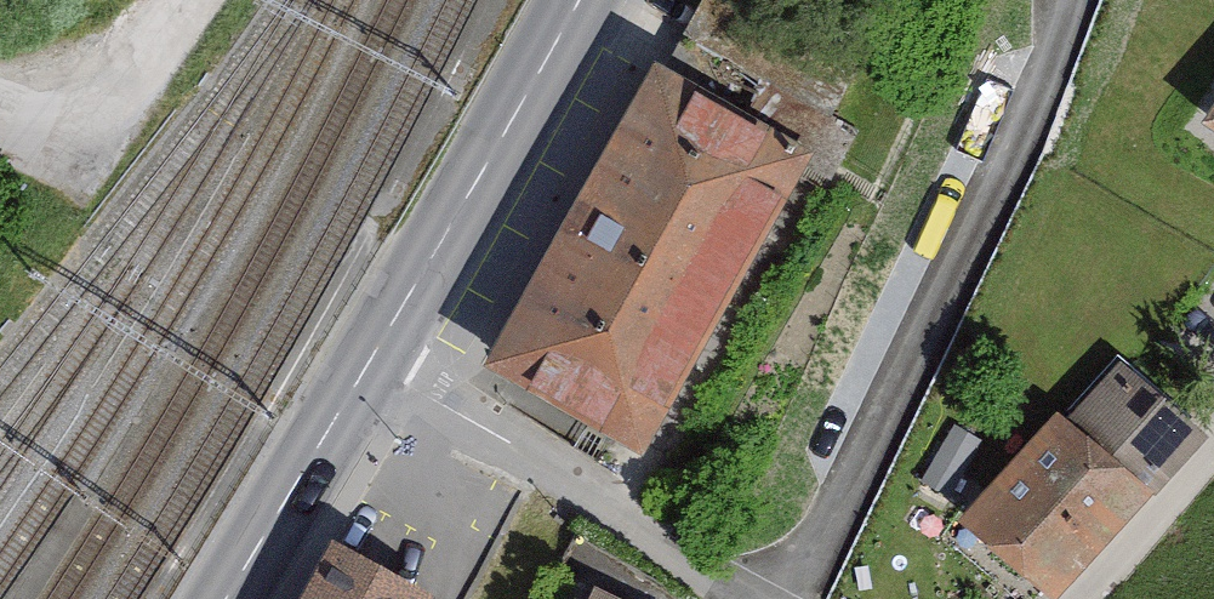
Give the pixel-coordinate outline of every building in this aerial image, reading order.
[(655,69),(486,369),(638,454),(807,154),(655,69)] [(1205,123),(1213,129),(1213,111),(1205,123)] [(1060,419),(969,520),(1053,595),(1198,434),(1122,367),(1068,427),(1060,419)] [(342,555),(317,598),(418,598),(342,555)]
